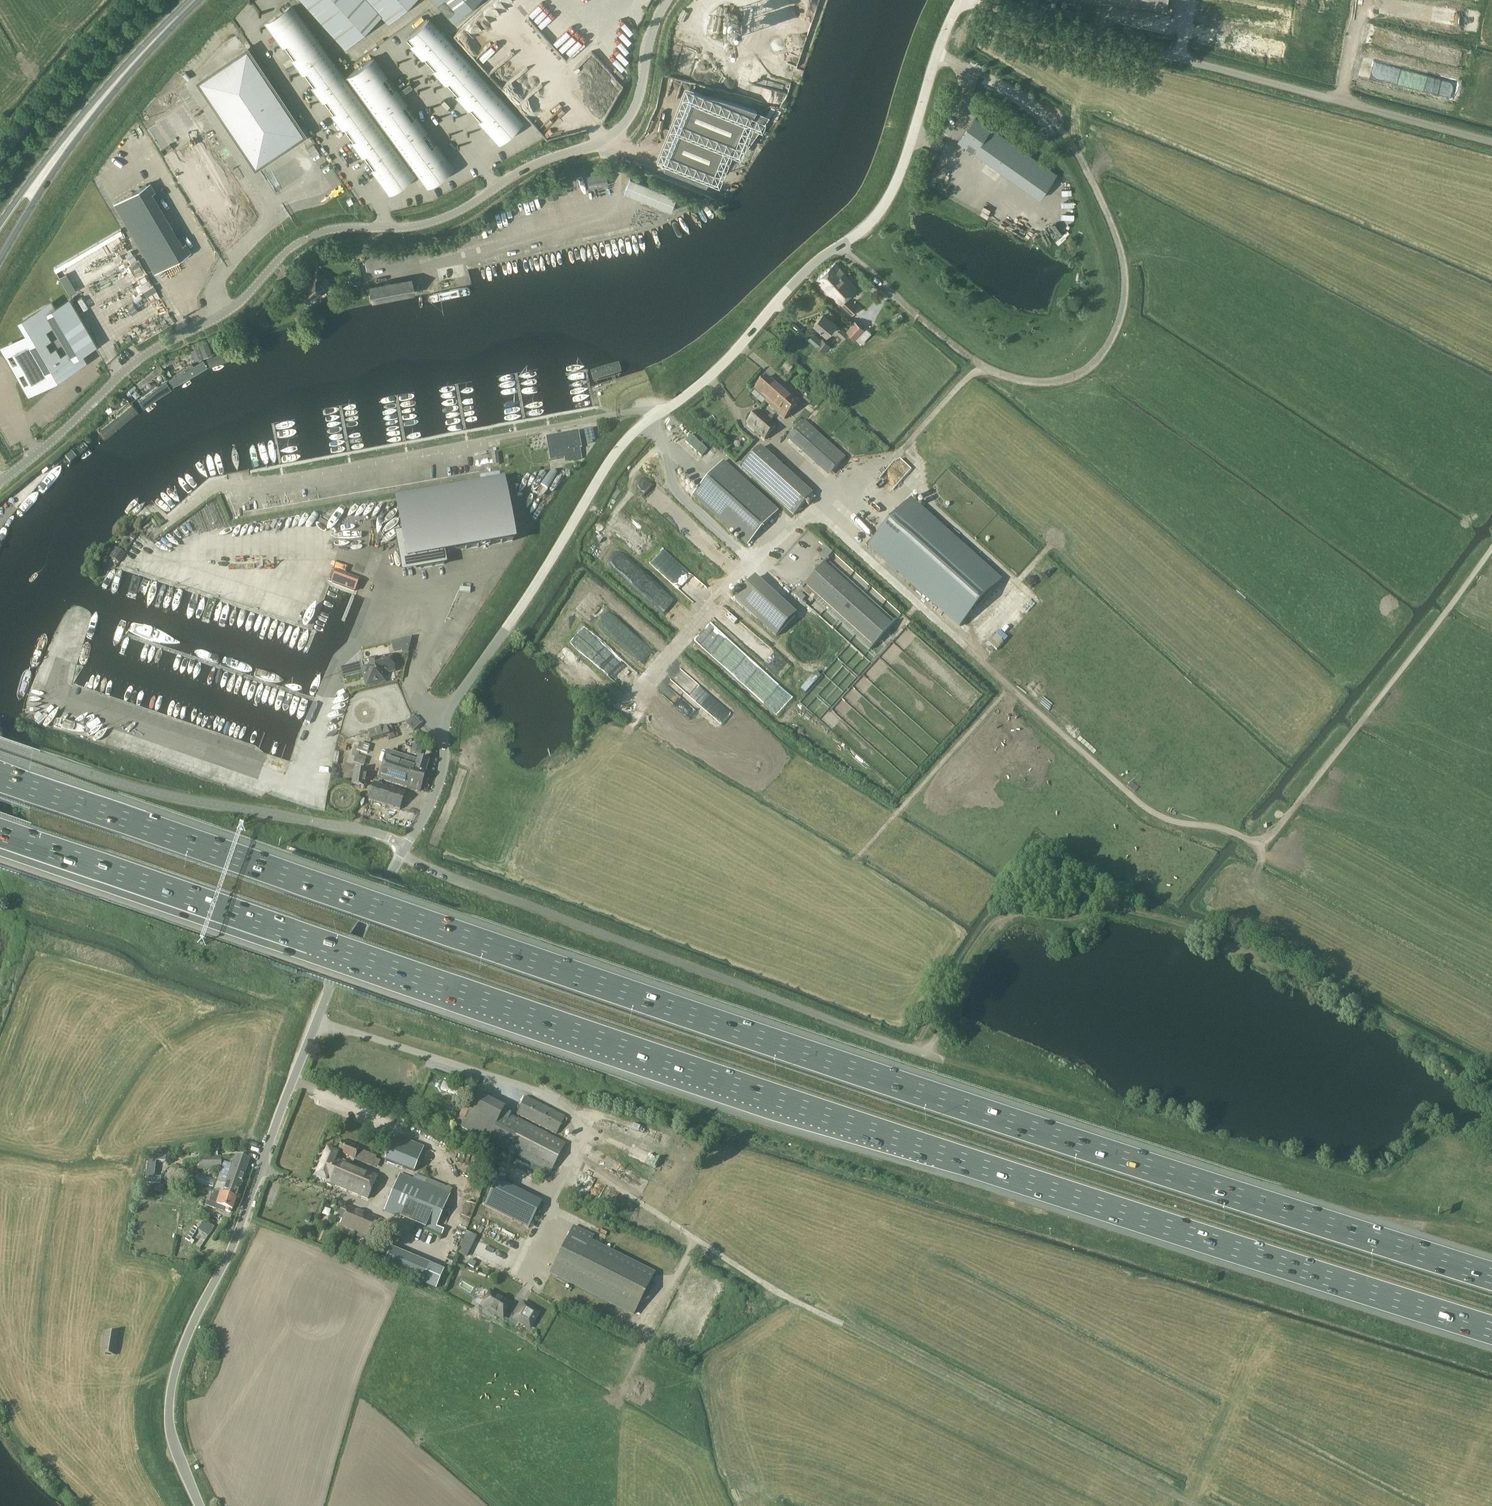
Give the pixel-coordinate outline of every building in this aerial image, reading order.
[(345,47),(381,14),(388,22),(412,0),(302,0),(345,47)] [(1168,10),(1169,0),(1079,0),(1168,10)] [(428,180),(448,166),(371,59),(346,77),(295,7),(270,25),(389,188),(418,167),(428,180)] [(408,40),(498,139),(520,120),(430,21),(408,40)] [(303,133),(247,49),(200,80),(256,165),(303,133)] [(693,90),(663,166),(705,183),(756,107),(693,90)] [(1057,174),(976,116),(958,140),(1039,198),(1057,174)] [(314,144),(307,149),(313,157),(319,152),(314,144)] [(150,181),(113,203),(155,273),(191,251),(186,242),(183,244),(152,192),(156,190),(150,181)] [(559,197),(555,186),(545,190),(549,200),(559,197)] [(840,305),(848,298),(858,288),(836,262),(815,280),(830,296),(840,305)] [(317,280),(323,275),(318,269),(302,282),(305,285),(303,287),(304,287),(299,291),(308,301),(324,288),(317,280)] [(392,282),(385,284),(388,297),(394,296),(392,282)] [(378,285),(369,286),(372,300),(380,299),(378,285)] [(33,333),(11,345),(34,385),(76,362),(72,356),(93,344),(68,301),(48,313),(45,308),(25,319),(33,333)] [(834,314),(828,309),(825,313),(824,312),(815,323),(828,334),(837,323),(833,320),(836,316),(834,315),(834,314)] [(856,321),(847,330),(856,338),(864,328),(856,321)] [(849,333),(842,327),(837,333),(843,339),(845,337),(852,343),(855,340),(848,334),(849,333)] [(814,332),(809,338),(825,353),(831,345),(823,338),(822,339),(814,332)] [(207,341),(199,345),(204,357),(212,354),(207,341)] [(198,345),(190,348),(195,361),(203,357),(198,345)] [(246,362),(241,349),(239,350),(207,361),(213,372),(246,362)] [(164,361),(166,365),(180,358),(177,354),(164,361)] [(174,393),(213,372),(207,361),(168,381),(174,393)] [(590,371),(593,381),(621,373),(618,363),(590,371)] [(145,377),(148,381),(162,370),(162,366),(160,364),(145,377)] [(767,377),(756,390),(768,401),(766,402),(785,419),(799,403),(780,386),(779,388),(767,377)] [(135,404),(143,412),(174,393),(168,381),(135,404)] [(123,396),(113,405),(117,409),(126,400),(123,396)] [(104,444),(143,412),(135,404),(98,436),(104,444)] [(776,427),(758,411),(747,424),(765,440),(776,427)] [(846,458),(805,421),(788,440),(829,477),(846,458)] [(578,432),(546,438),(550,461),(567,457),(567,459),(581,456),(579,449),(581,448),(578,432)] [(813,494),(761,448),(742,469),(794,515),(813,494)] [(724,461),(693,495),(748,545),(779,510),(724,461)] [(397,537),(402,567),(414,564),(413,558),(418,558),(420,568),(444,564),(443,553),(513,541),(503,482),(396,501),(402,536),(397,537)] [(912,500),(870,546),(897,570),(898,569),(961,626),(1002,581),(912,500)] [(118,549),(112,559),(118,563),(124,554),(118,549)] [(874,646),(893,625),(825,563),(805,585),(874,646)] [(359,580),(335,571),(331,582),(355,591),(359,580)] [(756,576),(735,600),(776,637),(798,614),(756,576)] [(412,637),(391,643),(393,653),(401,650),(402,654),(408,653),(412,637)] [(392,671),(391,669),(394,668),(391,656),(368,661),(370,669),(362,671),(366,686),(384,682),(382,674),(392,671)] [(822,677),(817,672),(801,689),(806,693),(822,677)] [(406,723),(405,724),(413,732),(416,729),(417,730),(422,726),(414,717),(411,715),(409,720),(406,721),(406,723)] [(391,725),(386,727),(367,732),(370,741),(388,736),(389,739),(395,737),(391,725)] [(402,786),(420,790),(428,761),(418,758),(417,760),(387,750),(386,755),(378,778),(402,786)] [(367,772),(354,769),(351,786),(365,788),(367,772)] [(373,782),(368,799),(399,809),(405,792),(373,782)] [(550,1173),(565,1144),(517,1120),(515,1123),(501,1116),(504,1109),(478,1095),(461,1128),(550,1173)] [(556,1134),(565,1117),(526,1097),(517,1114),(556,1134)] [(394,1135),(384,1161),(414,1173),(424,1147),(394,1135)] [(355,1159),(359,1148),(342,1141),(338,1151),(355,1159)] [(368,1199),(377,1176),(336,1159),(338,1154),(327,1149),(315,1177),(368,1199)] [(217,1182),(214,1191),(236,1199),(250,1160),(237,1155),(226,1185),(224,1184),(217,1182)] [(149,1156),(146,1184),(160,1184),(160,1178),(154,1178),(156,1161),(165,1162),(165,1157),(149,1156)] [(199,1170),(221,1169),(221,1157),(199,1158),(199,1170)] [(176,1167),(172,1178),(179,1181),(183,1169),(176,1167)] [(434,1232),(450,1195),(401,1174),(385,1210),(434,1232)] [(497,1180),(484,1206),(528,1228),(542,1202),(497,1180)] [(213,1191),(209,1202),(226,1208),(226,1210),(226,1211),(231,1212),(232,1210),(236,1199),(214,1191),(213,1191)] [(336,1218),(343,1220),(341,1225),(370,1237),(381,1241),(385,1232),(374,1228),(378,1218),(349,1206),(346,1211),(340,1209),(336,1218)] [(208,1236),(214,1228),(204,1221),(199,1230),(208,1236)] [(655,1273),(592,1241),(594,1236),(574,1226),(549,1274),(633,1317),(655,1273)] [(391,1248),(383,1267),(436,1289),(444,1271),(391,1248)] [(503,1318),(511,1304),(490,1292),(482,1306),(503,1318)] [(524,1303),(514,1319),(530,1328),(539,1313),(524,1303)] [(115,1355),(119,1334),(105,1332),(102,1353),(115,1355)]
